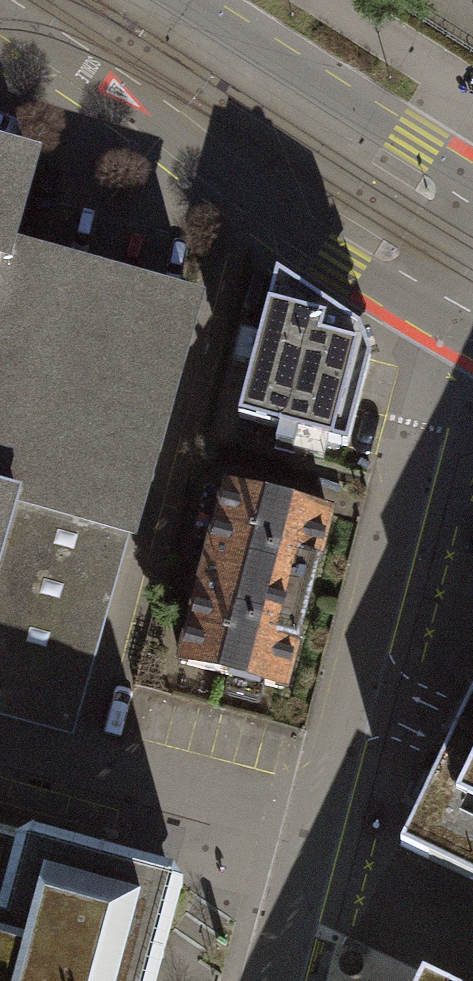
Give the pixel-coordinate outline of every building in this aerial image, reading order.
[(128,529),(191,305),(26,259),(28,254),(19,238),(8,234),(28,163),(0,155),(0,493),(128,529)] [(360,330),(277,275),(240,418),(280,429),(275,447),(294,452),(299,433),(308,436),(348,447),(370,359),(360,330)] [(330,514),(227,487),(206,567),(181,662),(283,689),(330,514)] [(0,493),(0,714),(70,733),(128,529),(0,493)] [(454,733),(400,845),(472,879),(472,694),(454,733)] [(180,888),(172,874),(32,836),(28,838),(0,831),(0,980),(155,980),(180,888)] [(422,972),(417,980),(440,980),(422,972)]
